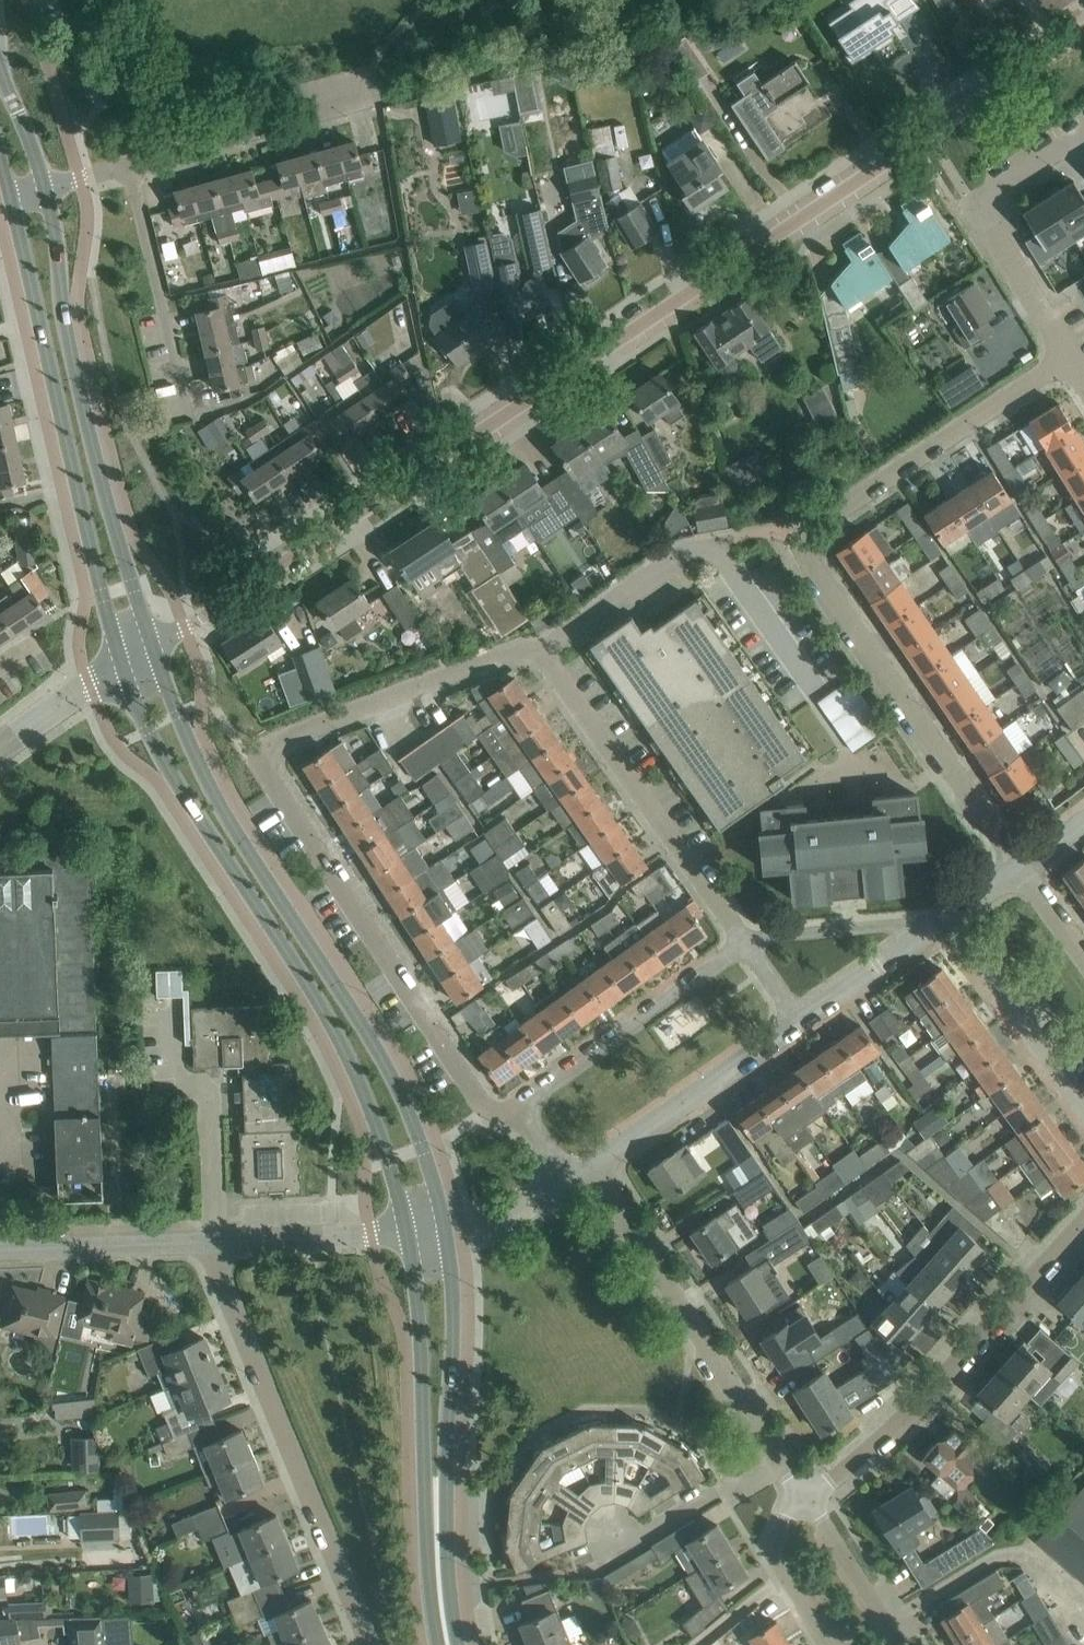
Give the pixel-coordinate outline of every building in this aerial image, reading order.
[(841,42),(848,52),(849,54),(850,53),(853,58),(861,52),(861,53),(876,43),(878,45),(890,37),(892,40),(893,39),(890,34),(894,31),(891,26),(898,22),(884,1),(885,0),(852,0),(849,2),(852,7),(861,21),(838,36),(841,41),(841,42)] [(685,35),(671,44),(695,80),(709,71),(685,35)] [(754,70),(736,82),(744,94),(730,103),(755,140),(767,159),(785,147),(762,113),(809,81),(795,61),(762,82),(754,70)] [(535,70),(511,74),(512,75),(514,86),(520,116),(543,111),(535,70)] [(452,92),(424,97),(433,144),(461,139),(452,92)] [(609,125),(588,129),(593,161),(596,160),(602,191),(621,187),(615,156),(609,125)] [(696,129),(662,151),(668,160),(666,161),(685,190),(682,192),(693,208),(726,186),(716,170),(720,167),(708,149),(701,138),(696,129)] [(338,146),(348,180),(364,176),(363,173),(374,169),(369,153),(358,156),(354,141),(338,146)] [(348,180),(338,146),(316,152),(318,158),(325,186),(348,180)] [(325,189),(324,186),(325,186),(318,158),(316,152),(293,158),(303,195),(325,189)] [(278,163),(282,177),(271,180),(276,197),(290,193),(292,198),(303,195),(293,158),(278,163)] [(592,159),(563,166),(576,219),(556,232),(562,253),(568,263),(580,281),(606,264),(597,250),(599,249),(592,239),(608,228),(592,159)] [(256,184),(252,170),(235,174),(244,207),(246,212),(272,205),(270,198),(271,198),(266,181),(256,184)] [(244,207),(235,174),(214,180),(216,187),(223,213),(227,228),(231,241),(241,238),(237,225),(236,226),(231,211),(244,207)] [(441,180),(448,240),(477,237),(471,177),(441,180)] [(223,213),(216,187),(214,180),(191,187),(200,220),(213,216),(223,213)] [(1075,241),(1083,235),(1083,198),(1073,180),(1048,196),(1075,241)] [(179,206),(169,208),(173,225),(188,221),(189,223),(200,220),(191,187),(175,191),(179,206)] [(918,192),(900,204),(903,209),(902,210),(909,221),(888,244),(900,262),(904,268),(917,259),(918,260),(932,251),(931,250),(950,237),(923,196),(921,197),(918,192)] [(621,193),(606,202),(615,217),(613,218),(632,248),(658,231),(646,213),(640,201),(629,208),(621,193)] [(333,212),(343,210),(339,196),(329,199),(333,212)] [(1039,263),(1075,241),(1048,196),(1022,212),(1036,234),(1024,241),(1039,263)] [(328,199),(319,202),(321,209),(322,215),(333,212),(329,199),(328,199)] [(530,269),(553,264),(541,208),(518,212),(530,269)] [(227,228),(217,231),(221,244),(231,241),(227,228)] [(845,247),(844,248),(851,259),(830,283),(846,306),(859,297),(860,298),(874,289),(873,288),(892,276),(865,235),(863,235),(860,230),(842,242),(845,247)] [(501,231),(489,234),(501,295),(503,298),(507,305),(519,323),(551,302),(539,284),(535,278),(523,285),(512,239),(501,231)] [(474,292),(497,288),(488,241),(464,245),(474,292)] [(291,248),(261,256),(265,272),(295,264),(291,248)] [(265,272),(261,256),(237,262),(240,278),(265,272)] [(294,289),(290,275),(277,279),(280,292),(294,289)] [(898,285),(914,309),(927,300),(911,276),(898,285)] [(974,282),(946,300),(960,322),(952,328),(964,348),(992,330),(985,319),(994,314),(974,282)] [(197,311),(202,331),(235,323),(234,318),(233,314),(231,303),(229,304),(226,293),(214,296),(209,297),(212,308),(197,311)] [(711,321),(694,332),(717,366),(748,345),(759,361),(782,347),(748,296),(731,307),(734,310),(713,324),(711,321)] [(433,315),(432,324),(438,332),(446,345),(458,363),(496,338),(484,320),(475,307),(466,314),(456,300),(433,315)] [(324,314),(330,323),(340,316),(333,307),(324,314)] [(235,323),(202,331),(206,350),(239,342),(235,323)] [(254,339),(266,337),(264,326),(252,329),(254,339)] [(357,335),(355,336),(364,348),(375,341),(367,328),(357,335)] [(317,332),(297,342),(301,351),(303,355),(323,346),(317,332)] [(268,347),(266,337),(254,339),(256,350),(268,347)] [(211,369),(234,364),(247,360),(243,342),(239,342),(206,350),(211,369)] [(278,354),(273,357),(285,375),(304,362),(296,351),(293,344),(277,351),(278,354)] [(351,377),(359,371),(341,344),(332,350),(349,376),(353,382),(354,381),(351,377)] [(854,345),(831,350),(837,374),(838,373),(842,389),(860,385),(856,369),(860,368),(854,345)] [(987,362),(991,372),(1020,360),(1015,349),(987,362)] [(332,350),(323,356),(340,382),(349,376),(332,350)] [(387,383),(384,384),(397,404),(400,402),(411,395),(402,383),(412,377),(410,375),(402,362),(389,371),(394,378),(387,383)] [(234,364),(211,369),(215,389),(230,386),(232,396),(238,395),(250,392),(247,381),(248,381),(247,378),(256,376),(253,363),(235,368),(234,364)] [(950,405),(985,383),(973,364),(938,385),(950,405)] [(354,381),(353,382),(357,388),(373,413),(376,418),(397,404),(384,384),(384,385),(373,368),(354,381)] [(672,391),(660,373),(630,393),(648,420),(663,411),(671,423),(684,414),(675,402),(678,400),(672,391)] [(331,380),(325,384),(339,404),(339,403),(358,430),(376,418),(373,413),(357,388),(343,397),(338,390),(331,380)] [(827,392),(813,393),(814,411),(828,410),(827,392)] [(11,419),(10,413),(8,403),(0,405),(0,422),(11,419)] [(335,406),(317,418),(326,432),(327,433),(336,427),(344,439),(353,433),(358,430),(339,403),(339,404),(335,406)] [(1075,428),(1059,403),(1030,421),(1045,447),(1075,428)] [(606,410),(579,427),(593,447),(604,465),(617,456),(625,453),(640,480),(646,489),(671,488),(660,470),(642,436),(638,430),(624,437),(606,410)] [(221,448),(234,440),(220,416),(197,431),(208,450),(219,444),(221,448)] [(11,419),(0,422),(0,446),(7,444),(16,442),(11,419)] [(252,442),(271,430),(265,419),(246,431),(252,442)] [(293,434),(290,435),(309,463),(311,461),(322,454),(313,442),(323,436),(322,435),(313,421),(300,429),(293,434)] [(860,424),(853,428),(858,435),(864,431),(860,424)] [(579,427),(554,445),(570,469),(556,478),(571,501),(570,502),(583,521),(598,512),(585,492),(611,475),(604,465),(593,447),(579,427)] [(1075,428),(1045,447),(1061,472),(1083,458),(1083,443),(1075,428)] [(660,470),(673,462),(654,429),(642,436),(660,470)] [(290,435),(270,449),(275,456),(284,471),(288,476),(309,463),(290,435)] [(1014,469),(1009,460),(997,441),(987,447),(998,466),(1004,476),(1014,469)] [(21,464),(16,442),(7,444),(0,446),(0,469),(21,464)] [(270,449),(251,462),(255,469),(269,489),(288,476),(284,471),(275,456),(270,449)] [(1061,472),(1077,498),(1083,494),(1083,458),(1061,472)] [(571,501),(556,478),(542,488),(525,463),(500,480),(525,518),(539,509),(534,500),(545,493),(557,511),(570,502),(571,501)] [(21,464),(0,469),(0,498),(12,495),(10,484),(25,481),(23,472),(21,464)] [(734,491),(755,481),(748,465),(727,475),(734,491)] [(241,469),(228,477),(237,490),(238,492),(247,486),(256,498),(265,492),(269,489),(255,469),(252,472),(246,475),(242,468),(241,469)] [(992,470),(970,484),(988,513),(987,513),(997,529),(1021,514),(992,470)] [(500,537),(503,542),(529,524),(525,518),(500,480),(473,498),(500,537)] [(988,513),(970,484),(947,499),(965,528),(987,513),(988,513)] [(965,528),(947,499),(924,514),(936,533),(943,543),(965,528)] [(661,527),(671,534),(688,521),(677,502),(661,527)] [(695,508),(698,528),(727,524),(723,503),(695,508)] [(906,503),(897,510),(906,523),(916,516),(907,503),(906,503)] [(1034,525),(1045,518),(1037,503),(1026,511),(1034,525)] [(916,516),(906,523),(909,528),(915,537),(925,529),(922,525),(919,521),(916,516)] [(1045,518),(1034,525),(1043,539),(1054,532),(1045,518)] [(443,576),(461,564),(464,562),(454,547),(438,521),(437,522),(438,523),(422,534),(420,532),(392,551),(402,566),(399,568),(401,571),(404,569),(409,576),(433,561),(443,576)] [(882,555),(877,549),(865,531),(837,550),(854,575),(882,555)] [(504,580),(484,548),(474,534),(454,547),(464,562),(461,564),(475,586),(472,589),(495,624),(522,607),(508,586),(504,580)] [(504,580),(508,586),(523,576),(501,542),(503,542),(500,537),(484,548),(504,580)] [(1071,560),(1064,547),(1053,553),(1066,576),(1077,569),(1077,568),(1083,564),(1083,553),(1071,560)] [(888,563),(882,555),(854,575),(871,599),(899,580),(900,581),(912,572),(900,555),(888,563)] [(1049,555),(1025,569),(1032,581),(1056,566),(1049,555)] [(948,583),(958,576),(950,564),(940,571),(948,583)] [(1025,569),(1023,570),(1010,579),(1016,590),(1032,581),(1025,569)] [(1066,576),(1074,590),(1083,584),(1083,580),(1077,569),(1066,576)] [(10,585),(19,597),(34,619),(46,611),(38,599),(47,593),(32,570),(10,585)] [(581,598),(594,588),(585,575),(572,585),(581,598)] [(958,576),(948,583),(958,597),(968,590),(958,576)] [(353,614),(369,603),(352,578),(318,601),(335,627),(337,625),(346,639),(363,628),(353,614)] [(989,598),(1004,589),(997,578),(982,587),(989,598)] [(900,581),(899,580),(871,599),(888,624),(916,605),(900,581)] [(421,618),(397,584),(385,592),(409,626),(421,618)] [(19,597),(11,603),(6,595),(0,599),(0,614),(13,633),(34,619),(19,597)] [(925,852),(921,816),(917,816),(915,793),(873,797),(874,811),(805,818),(803,803),(786,805),(775,789),(784,783),(778,776),(805,757),(691,600),(651,629),(648,625),(639,631),(629,617),(588,645),(718,830),(752,806),(763,822),(764,831),(759,832),(763,868),(791,865),(794,900),(831,896),(830,894),(864,890),(864,893),(901,889),(897,855),(925,852)] [(933,630),(916,605),(888,624),(905,649),(933,630)] [(980,608),(965,618),(978,637),(983,633),(982,633),(992,626),(980,608)] [(13,633),(0,614),(0,641),(13,633)] [(486,630),(490,642),(530,626),(525,614),(486,630)] [(222,642),(240,670),(282,642),(264,615),(222,642)] [(982,633),(983,633),(992,646),(1002,640),(992,626),(982,633)] [(331,630),(320,637),(328,648),(333,644),(334,635),(331,630)] [(950,655),(933,630),(905,649),(922,674),(950,655)] [(318,647),(293,656),(308,700),(334,691),(318,647)] [(967,679),(950,655),(922,674),(939,698),(967,679)] [(1016,682),(1026,675),(1017,662),(1007,670),(1016,682)] [(1067,684),(1059,674),(1049,681),(1057,691),(1067,684)] [(1026,675),(1016,682),(1025,696),(1036,689),(1026,675)] [(529,697),(514,677),(479,701),(494,723),(529,697)] [(885,728),(850,678),(818,701),(852,750),(885,728)] [(984,704),(967,679),(939,698),(956,723),(984,704)] [(1068,699),(1083,721),(1083,699),(1079,691),(1068,699)] [(503,745),(543,718),(529,697),(494,723),(489,726),(503,745)] [(1068,699),(1057,707),(1073,729),(1083,721),(1068,699)] [(1001,729),(984,704),(956,723),(973,748),(1001,729)] [(459,731),(470,724),(463,715),(462,713),(451,720),(459,731)] [(558,739),(543,718),(503,745),(519,767),(558,739)] [(451,720),(441,728),(456,749),(466,742),(459,731),(451,720)] [(471,726),(470,724),(459,731),(466,742),(477,734),(471,726)] [(441,728),(430,735),(446,757),(456,749),(441,728)] [(1018,754),(1001,729),(973,748),(990,773),(1018,754)] [(1065,733),(1055,740),(1075,766),(1083,759),(1083,758),(1065,733)] [(430,735),(420,743),(435,764),(439,762),(446,757),(430,735)] [(548,779),(548,778),(573,760),(558,739),(519,767),(534,788),(548,779)] [(352,765),(338,743),(304,766),(318,788),(352,765)] [(420,743),(410,750),(425,772),(435,764),(420,743)] [(373,765),(377,765),(384,775),(394,769),(380,747),(369,754),(367,756),(373,765)] [(453,782),(470,769),(456,749),(446,757),(439,762),(453,782)] [(399,758),(414,779),(425,772),(410,750),(399,758)] [(990,773),(1007,798),(1035,778),(1018,754),(990,773)] [(587,780),(573,760),(548,778),(548,779),(562,798),(587,780)] [(356,762),(352,765),(318,788),(331,808),(370,783),(356,762)] [(468,803),(485,790),(470,769),(453,782),(468,803)] [(425,782),(437,801),(453,791),(439,772),(425,782)] [(505,777),(485,790),(468,803),(476,814),(513,788),(505,777)] [(397,797),(408,790),(401,779),(390,786),(397,797)] [(587,780),(562,798),(562,799),(555,804),(569,825),(602,801),(587,780)] [(370,784),(370,783),(331,808),(345,829),(371,812),(358,792),(370,784)] [(446,825),(464,813),(456,801),(428,819),(437,831),(446,825)] [(591,840),(617,822),(602,801),(569,825),(570,826),(577,820),(591,840)] [(345,829),(359,851),(385,834),(398,826),(401,824),(387,802),(371,812),(345,829)] [(464,813),(446,825),(455,840),(474,828),(464,813)] [(506,817),(484,832),(493,847),(516,831),(506,817)] [(617,822),(591,840),(599,852),(592,857),(597,866),(605,860),(631,842),(617,822)] [(385,834),(359,851),(373,872),(400,855),(412,847),(398,826),(385,834)] [(503,860),(525,844),(516,831),(493,847),(497,853),(503,860)] [(431,850),(443,843),(436,832),(424,839),(431,850)] [(598,867),(592,871),(610,896),(621,882),(629,877),(647,864),(631,842),(605,860),(597,866),(598,867)] [(57,1013),(58,1028),(59,1028),(60,1074),(98,1073),(89,852),(44,854),(45,866),(0,868),(0,1011),(58,1009),(58,1013),(57,1013)] [(401,858),(400,855),(373,872),(387,894),(414,877),(413,876),(422,870),(410,852),(401,858)] [(481,864),(492,880),(509,869),(503,860),(497,853),(481,864)] [(1063,874),(1079,896),(1083,892),(1083,858),(1063,874)] [(526,887),(539,878),(528,863),(516,872),(526,887)] [(422,870),(413,876),(414,877),(387,894),(401,916),(440,890),(440,889),(426,867),(422,870)] [(659,867),(651,872),(658,882),(643,893),(644,894),(646,892),(652,903),(674,888),(659,867)] [(651,872),(641,879),(632,886),(639,897),(644,894),(643,893),(658,882),(651,872)] [(539,878),(526,887),(537,902),(550,894),(539,878)] [(498,887),(501,899),(516,895),(514,884),(498,887)] [(440,889),(440,890),(401,916),(414,936),(442,919),(456,910),(442,887),(440,889)] [(523,896),(501,911),(512,927),(534,913),(523,896)] [(559,934),(572,926),(553,899),(541,907),(559,934)] [(686,905),(665,920),(663,921),(683,949),(706,933),(686,905)] [(607,928),(619,921),(611,910),(601,917),(607,928)] [(657,910),(637,924),(636,925),(643,936),(663,964),(683,949),(663,921),(665,920),(657,910)] [(538,947),(551,939),(537,917),(524,925),(538,947)] [(607,928),(601,917),(591,924),(597,935),(607,928)] [(455,940),(442,919),(414,936),(428,958),(465,934),(455,940)] [(636,923),(625,930),(615,938),(642,978),(663,964),(643,936),(636,925),(637,924),(636,923)] [(462,951),(472,945),(465,934),(428,958),(442,979),(479,955),(469,961),(462,951)] [(565,955),(576,948),(569,938),(559,945),(565,955)] [(642,978),(615,938),(604,945),(613,958),(602,966),(622,993),(642,978)] [(536,959),(543,970),(565,955),(559,945),(536,959)] [(492,976),(479,955),(442,979),(456,1001),(484,983),(492,976)] [(515,973),(522,984),(543,970),(536,959),(515,973)] [(622,993),(602,966),(581,981),(601,1008),(622,993)] [(957,989),(942,968),(904,996),(919,1016),(957,989)] [(188,989),(183,989),(182,969),(156,970),(157,996),(183,995),(185,1044),(191,1043),(191,1042),(192,1042),(193,1042),(193,1038),(190,1038),(189,1008),(188,989)] [(522,984),(515,973),(505,979),(513,990),(522,984)] [(601,1008),(581,981),(560,996),(580,1023),(601,1008)] [(535,1003),(540,1010),(560,1038),(580,1023),(560,996),(555,989),(535,1003)] [(933,1036),(972,1009),(957,989),(919,1016),(933,1036)] [(479,997),(467,1004),(451,1015),(457,1025),(478,1012),(485,1023),(492,1018),(479,997)] [(270,1005),(192,1008),(193,1038),(193,1042),(194,1067),(242,1065),(245,1131),(240,1131),(243,1195),(261,1194),(260,1192),(283,1191),(284,1193),(302,1193),(299,1129),(294,1129),(293,1106),(298,1106),(297,1071),(290,1071),(289,1062),(272,1063),(270,1005)] [(892,1033),(903,1026),(889,1006),(879,1014),(886,1024),(892,1033)] [(960,1050),(987,1030),(972,1009),(933,1036),(934,1037),(931,1039),(946,1060),(960,1050)] [(560,1038),(540,1010),(520,1025),(539,1052),(560,1038)] [(886,1024),(879,1014),(869,1021),(876,1031),(886,1024)] [(498,1024),(491,1028),(502,1044),(519,1067),(539,1052),(520,1025),(515,1018),(504,1026),(502,1024),(498,1024)] [(861,1025),(838,1040),(856,1065),(878,1050),(873,1042),(861,1025)] [(483,1034),(491,1046),(479,1054),(499,1081),(519,1067),(502,1044),(491,1028),(483,1034)] [(974,1071),(1002,1051),(987,1030),(960,1050),(974,1071)] [(856,1065),(838,1040),(817,1055),(845,1095),(867,1080),(856,1065)] [(1002,1051),(974,1071),(982,1081),(974,1086),(981,1096),(1016,1071),(1002,1051)] [(845,1095),(817,1055),(796,1070),(824,1110),(845,1095)] [(924,1076),(917,1065),(906,1073),(913,1083),(913,1084),(924,1076)] [(824,1110),(796,1070),(775,1084),(803,1124),(824,1110)] [(1003,1111),(1031,1091),(1016,1071),(981,1096),(978,1098),(985,1109),(996,1101),(1003,1111)] [(921,1108),(936,1098),(930,1089),(931,1085),(924,1076),(913,1084),(913,1083),(906,1088),(921,1108)] [(894,1095),(901,1090),(893,1078),(874,1091),(887,1110),(899,1102),(894,1095)] [(803,1124),(775,1084),(755,1098),(782,1138),(803,1124)] [(1046,1112),(1031,1091),(1003,1111),(1018,1132),(1035,1120),(1046,1112)] [(101,1171),(101,1177),(102,1177),(99,1095),(54,1096),(58,1194),(59,1194),(58,1173),(68,1173),(68,1174),(72,1174),(72,1173),(101,1171)] [(758,1146),(765,1141),(781,1164),(794,1155),(782,1138),(755,1098),(734,1112),(758,1146)] [(925,1138),(930,1134),(941,1127),(930,1110),(913,1122),(925,1138)] [(1046,1112),(1035,1120),(1018,1132),(1005,1142),(1019,1163),(1061,1133),(1046,1112)] [(741,1162),(753,1154),(727,1118),(715,1126),(741,1162)] [(886,1154),(899,1145),(906,1136),(900,1126),(877,1142),(886,1154)] [(1034,1184),(1076,1153),(1061,1133),(1019,1163),(1026,1173),(1034,1184)] [(915,1160),(937,1144),(930,1134),(925,1138),(906,1152),(915,1160)] [(856,1156),(865,1169),(886,1154),(877,1142),(856,1156)] [(687,1144),(649,1170),(668,1196),(705,1171),(687,1144)] [(1083,1180),(1083,1164),(1076,1153),(1034,1184),(1042,1194),(1057,1183),(1064,1194),(1083,1180)] [(944,1185),(959,1175),(944,1154),(925,1168),(944,1185)] [(865,1169),(856,1156),(841,1167),(849,1179),(865,1169)] [(890,1182),(910,1168),(900,1160),(882,1172),(890,1182)] [(835,1168),(814,1182),(816,1185),(824,1197),(845,1183),(835,1168)] [(968,1169),(959,1176),(959,1175),(944,1185),(963,1202),(982,1189),(968,1169)] [(733,1190),(743,1205),(772,1187),(762,1172),(733,1190)] [(890,1182),(882,1172),(862,1187),(870,1197),(869,1197),(876,1205),(897,1191),(890,1182)] [(823,1198),(815,1186),(795,1200),(803,1211),(823,1198)] [(1001,1206),(987,1186),(983,1189),(982,1189),(963,1202),(983,1219),(1001,1206)] [(870,1197),(862,1187),(852,1194),(859,1205),(869,1197),(870,1197)] [(713,1217),(692,1232),(712,1260),(733,1246),(735,1250),(757,1234),(736,1203),(713,1218),(713,1217)] [(1001,1206),(983,1219),(1015,1247),(1025,1235),(1004,1204),(1001,1206)] [(831,1224),(843,1215),(836,1205),(823,1214),(831,1224)] [(930,1232),(934,1238),(933,1239),(969,1271),(978,1260),(987,1250),(975,1240),(983,1231),(953,1205),(930,1232)] [(804,1227),(810,1238),(831,1224),(823,1214),(804,1227)] [(812,1240),(810,1238),(804,1227),(800,1220),(745,1255),(752,1266),(727,1283),(747,1314),(763,1303),(767,1310),(791,1294),(772,1265),(812,1240)] [(909,1249),(913,1255),(922,1266),(923,1265),(952,1290),(969,1271),(933,1239),(924,1250),(916,1243),(909,1249)] [(923,1265),(922,1266),(913,1255),(895,1271),(907,1285),(934,1309),(952,1290),(923,1265)] [(1059,1301),(1075,1316),(1083,1324),(1083,1273),(1059,1301)] [(62,1334),(81,1338),(84,1323),(114,1331),(112,1341),(133,1346),(135,1337),(146,1340),(148,1332),(154,1311),(142,1308),(145,1295),(128,1291),(88,1281),(86,1293),(83,1302),(69,1299),(62,1334)] [(887,1286),(881,1293),(890,1304),(917,1328),(934,1309),(907,1285),(898,1295),(887,1286)] [(36,1332),(33,1344),(50,1348),(62,1299),(9,1286),(4,1307),(0,1321),(0,1323),(36,1332)] [(917,1328),(890,1304),(875,1321),(901,1346),(917,1328)] [(781,1367),(803,1353),(794,1339),(812,1328),(803,1313),(784,1324),(763,1338),(781,1367)] [(846,1341),(854,1335),(846,1322),(822,1337),(831,1351),(846,1341)] [(866,1328),(854,1335),(846,1341),(864,1369),(845,1380),(837,1370),(832,1368),(822,1373),(795,1389),(822,1431),(830,1426),(831,1428),(835,1425),(834,1423),(850,1413),(847,1408),(897,1376),(866,1328)] [(1079,1362),(1040,1328),(1024,1346),(1021,1343),(999,1368),(1027,1393),(1027,1394),(1033,1399),(1040,1405),(1079,1362)] [(168,1335),(138,1347),(149,1375),(159,1371),(165,1388),(166,1389),(216,1368),(204,1337),(173,1349),(168,1335)] [(157,1431),(134,1441),(138,1452),(148,1449),(147,1448),(188,1431),(213,1420),(210,1412),(200,1416),(198,1410),(229,1398),(216,1368),(166,1389),(165,1388),(151,1394),(158,1412),(151,1415),(157,1431)] [(978,1392),(986,1400),(994,1407),(983,1419),(1007,1441),(1019,1427),(1024,1429),(1029,1427),(1030,1422),(1028,1417),(1015,1406),(1027,1394),(1027,1393),(999,1368),(978,1392)] [(94,1398),(79,1399),(81,1416),(91,1415),(94,1398)] [(591,1422),(587,1423),(587,1424),(565,1435),(579,1464),(597,1455),(606,1456),(605,1480),(590,1484),(601,1504),(614,1501),(615,1480),(616,1423),(591,1423),(591,1422)] [(645,1424),(641,1423),(641,1424),(616,1423),(615,1480),(624,1481),(624,1456),(634,1456),(650,1465),(666,1437),(645,1425),(645,1424)] [(242,1429),(205,1444),(210,1458),(200,1462),(205,1475),(252,1455),(242,1429)] [(945,1438),(937,1439),(921,1457),(939,1473),(930,1483),(963,1513),(966,1515),(977,1504),(974,1495),(967,1488),(974,1479),(973,1462),(981,1453),(970,1444),(953,1429),(945,1438)] [(168,1456),(194,1446),(188,1431),(147,1448),(148,1449),(150,1453),(165,1448),(168,1456)] [(71,1437),(73,1471),(100,1470),(98,1435),(71,1437)] [(543,1446),(540,1448),(540,1449),(526,1470),(573,1501),(590,1513),(601,1504),(590,1484),(578,1494),(559,1480),(564,1472),(579,1464),(565,1435),(543,1446)] [(650,1465),(666,1475),(671,1483),(650,1496),(639,1484),(627,1505),(638,1515),(704,1474),(690,1453),(691,1452),(688,1449),(688,1450),(666,1437),(650,1465)] [(205,1475),(210,1486),(215,1484),(221,1499),(263,1482),(252,1455),(205,1475)] [(512,1490),(511,1489),(510,1493),(511,1494),(508,1518),(540,1522),(542,1503),(547,1495),(567,1509),(573,1501),(526,1470),(512,1490)] [(1036,1539),(1083,1581),(1083,1485),(1036,1539)] [(879,1517),(900,1552),(912,1544),(916,1542),(910,1531),(931,1518),(930,1517),(917,1497),(911,1486),(874,1509),(879,1517)] [(49,1494),(50,1512),(83,1508),(81,1491),(49,1494)] [(113,1497),(96,1498),(97,1511),(119,1510),(122,1510),(121,1492),(113,1492),(113,1497)] [(223,1517),(218,1503),(172,1522),(178,1537),(180,1536),(180,1535),(223,1517)] [(80,1511),(80,1539),(120,1538),(119,1510),(97,1511),(80,1511)] [(229,1534),(240,1560),(287,1541),(276,1514),(267,1518),(256,1522),(239,1529),(229,1534)] [(987,1516),(979,1525),(986,1531),(994,1521),(987,1516)] [(229,1530),(223,1517),(198,1527),(203,1540),(212,1537),(228,1530),(229,1530)] [(505,1547),(506,1547),(515,1571),(588,1541),(585,1526),(562,1524),(564,1539),(542,1548),(539,1540),(540,1522),(508,1518),(506,1543),(505,1543),(505,1547)] [(688,1542),(702,1565),(731,1548),(717,1524),(701,1534),(688,1542)] [(651,1544),(652,1546),(658,1556),(660,1558),(682,1544),(674,1531),(651,1544)] [(287,1541),(240,1560),(239,1561),(250,1586),(253,1585),(277,1575),(278,1575),(298,1566),(287,1541)] [(658,1556),(652,1546),(632,1559),(638,1568),(658,1556)] [(922,1586),(969,1557),(965,1551),(951,1546),(924,1563),(912,1570),(922,1586)] [(746,1572),(731,1548),(702,1565),(689,1574),(695,1584),(709,1576),(717,1590),(746,1572)] [(996,1569),(960,1591),(967,1602),(941,1618),(955,1640),(993,1616),(982,1598),(1005,1583),(996,1569)] [(128,1572),(130,1599),(154,1598),(153,1571),(128,1572)] [(587,1580),(594,1599),(607,1593),(601,1577),(587,1580)] [(227,1599),(233,1613),(260,1602),(254,1588),(227,1599)] [(521,1599),(530,1619),(520,1623),(529,1644),(552,1644),(568,1638),(557,1608),(549,1588),(521,1599)] [(1036,1589),(1025,1596),(1031,1606),(1024,1611),(1031,1623),(1049,1611),(1036,1589)] [(695,1613),(698,1618),(704,1624),(705,1626),(727,1608),(717,1597),(716,1595),(707,1603),(695,1613)] [(272,1644),(273,1644),(322,1625),(311,1599),(302,1603),(291,1607),(274,1614),(280,1628),(268,1633),(272,1644)] [(11,1616),(45,1615),(55,1615),(55,1602),(10,1603),(11,1616)] [(260,1602),(233,1613),(234,1614),(237,1625),(257,1617),(265,1614),(260,1602)] [(1063,1633),(1061,1630),(1049,1611),(1031,1623),(1045,1644),(1063,1633)] [(100,1617),(102,1644),(132,1644),(129,1614),(100,1617)] [(623,1614),(620,1625),(626,1638),(637,1641),(640,1631),(634,1619),(623,1614)] [(69,1616),(71,1631),(72,1644),(95,1644),(102,1644),(100,1617),(99,1615),(69,1616)] [(20,1642),(20,1640),(40,1636),(38,1624),(63,1623),(64,1632),(71,1631),(69,1616),(16,1618),(0,1619),(0,1644),(5,1644),(20,1642)] [(1007,1638),(993,1616),(955,1640),(958,1644),(996,1644),(1007,1638)] [(767,1626),(748,1637),(753,1644),(785,1644),(789,1642),(776,1620),(767,1626)] [(273,1644),(333,1644),(329,1636),(327,1637),(322,1625),(273,1644)] [(1045,1644),(1046,1644),(1070,1644),(1063,1633),(1045,1644)]
